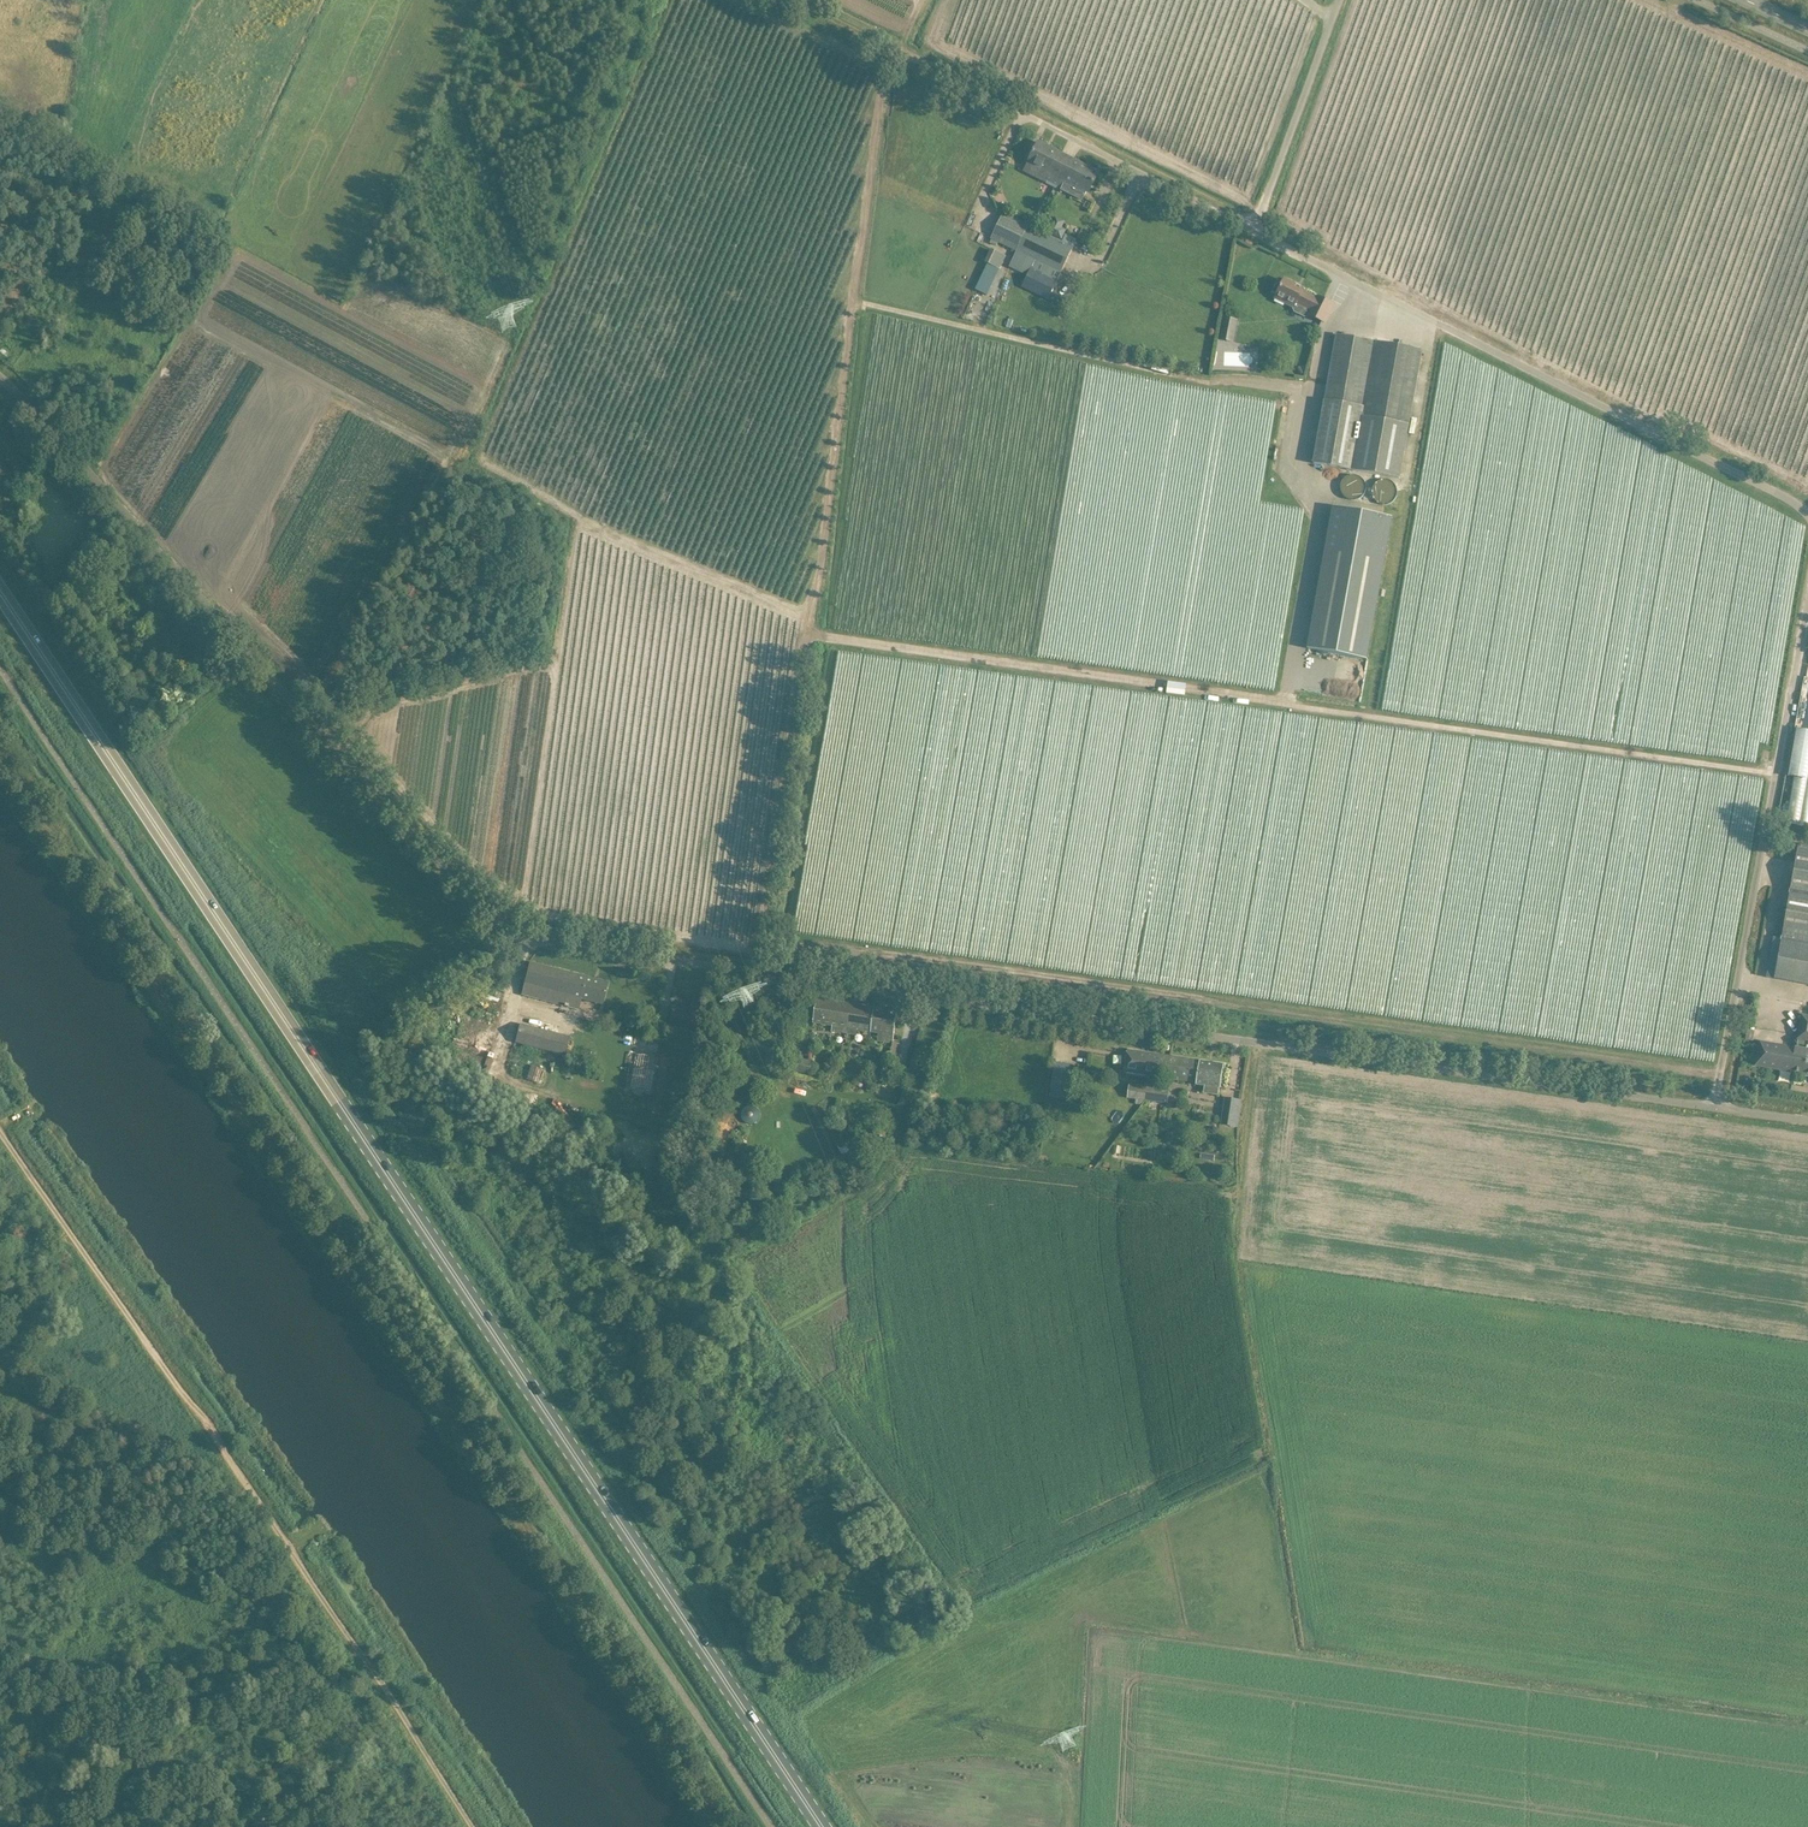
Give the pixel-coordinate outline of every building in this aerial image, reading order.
[(1033,153),(1029,161),(1051,173),(1045,182),(1054,187),(1068,157),(1039,142),(1033,153)] [(1068,157),(1054,187),(1057,189),(1060,190),(1061,187),(1063,187),(1066,181),(1086,191),(1089,192),(1093,184),(1099,173),(1068,157)] [(991,240),(990,243),(997,246),(998,243),(1016,251),(1028,226),(1029,225),(1003,213),(991,239),(991,240)] [(1050,222),(1045,232),(1062,240),(1066,230),(1063,227),(1052,223),(1050,222)] [(1016,251),(1010,264),(1016,267),(1029,274),(1028,276),(1023,287),(1049,300),(1052,292),(1058,281),(1061,273),(1073,248),(1062,242),(1028,226),(1016,251)] [(991,249),(985,262),(1000,269),(1006,256),(991,249)] [(985,270),(984,272),(976,289),(987,295),(996,276),(985,270)] [(1278,280),(1272,292),(1277,295),(1275,300),(1293,309),(1294,312),(1304,317),(1309,315),(1325,324),(1335,304),(1317,296),(1316,298),(1302,291),(1303,289),(1284,280),(1283,282),(1278,280)] [(1224,317),(1219,340),(1234,343),(1238,320),(1224,317)] [(1337,334),(1325,401),(1324,401),(1313,464),(1400,479),(1423,349),(1337,334)] [(1333,516),(1308,658),(1367,668),(1392,526),(1333,516)] [(1799,827),(1807,828),(1807,776),(1799,827)] [(1807,984),(1807,845),(1799,844),(1782,938),(1774,937),(1770,957),(1778,958),(1775,978),(1807,984)] [(530,962),(527,973),(522,993),(566,1005),(566,1003),(576,1005),(578,997),(602,1004),(608,982),(530,962)] [(815,1010),(813,1023),(832,1026),(848,1029),(852,1004),(817,998),(815,1010)] [(852,1004),(848,1029),(879,1033),(878,1040),(882,1041),(893,1042),(896,1023),(898,1011),(852,1004)] [(1802,1015),(1798,1039),(1807,1041),(1807,1016),(1802,1015)] [(515,1043),(564,1055),(569,1035),(520,1023),(515,1043)] [(640,1040),(635,1068),(633,1068),(629,1091),(648,1095),(652,1071),(650,1071),(654,1043),(640,1040)] [(1756,1065),(1791,1071),(1791,1072),(1807,1075),(1807,1050),(1760,1042),(1756,1065)] [(1127,1062),(1125,1072),(1148,1076),(1147,1086),(1148,1086),(1155,1087),(1156,1077),(1196,1083),(1196,1084),(1205,1085),(1203,1093),(1219,1095),(1220,1087),(1220,1088),(1222,1076),(1224,1064),(1128,1050),(1127,1062)] [(813,1060),(791,1057),(788,1074),(796,1075),(796,1072),(811,1074),(813,1060)] [(709,1072),(705,1089),(722,1093),(727,1077),(709,1072)] [(1054,1075),(1051,1096),(1066,1098),(1068,1076),(1054,1075)] [(1134,1084),(1132,1099),(1146,1100),(1148,1086),(1147,1086),(1145,1086),(1134,1084)] [(1148,1086),(1146,1100),(1161,1102),(1163,1088),(1155,1087),(1148,1086)] [(1226,1098),(1223,1115),(1238,1117),(1239,1117),(1241,1100),(1226,1098)] [(742,1113),(742,1115),(742,1116),(742,1118),(743,1120),(744,1121),(745,1122),(747,1123),(749,1124),(751,1124),(752,1124),(754,1124),(756,1123),(757,1122),(759,1120),(760,1119),(760,1117),(760,1116),(760,1114),(760,1112),(759,1111),(759,1109),(757,1108),(756,1107),(754,1106),(753,1106),(751,1105),(749,1105),(748,1106),(746,1107),(745,1108),(743,1109),(742,1111),(742,1113)] [(849,1122),(861,1122),(861,1110),(849,1110),(849,1122)]
